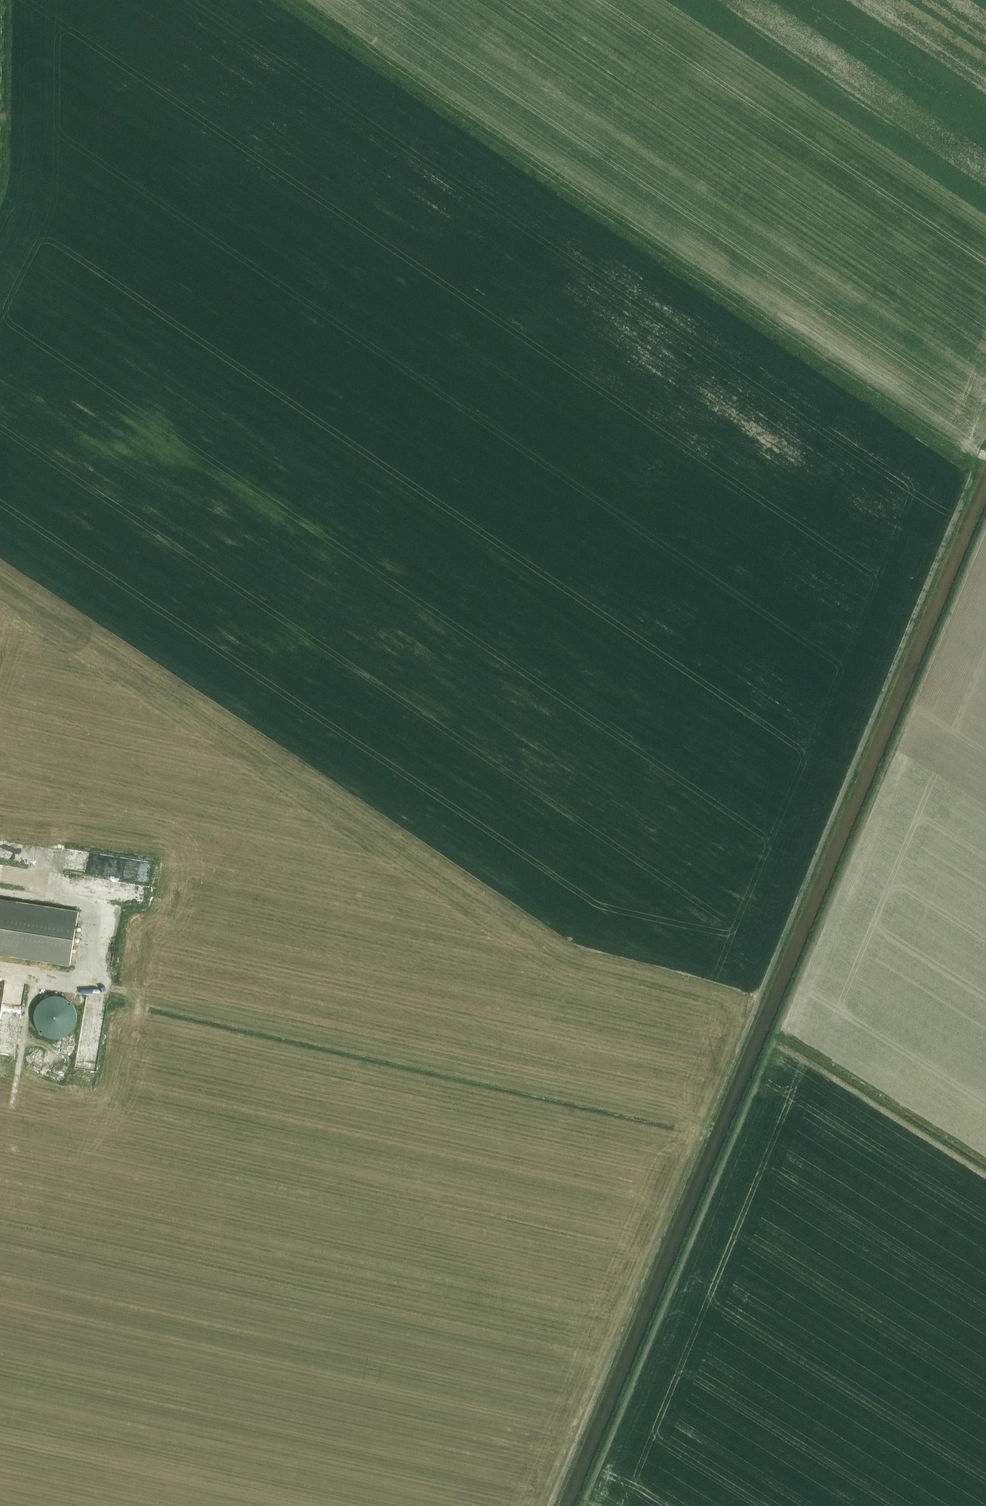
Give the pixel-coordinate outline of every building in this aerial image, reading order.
[(68,869),(95,870),(96,852),(69,851),(68,869)] [(79,911),(0,899),(0,954),(71,966),(79,911)] [(107,912),(106,927),(118,928),(119,913),(107,912)] [(34,1014),(34,1016),(34,1019),(35,1021),(35,1024),(36,1026),(38,1029),(40,1031),(42,1033),(44,1035),(47,1036),(50,1037),(53,1038),(55,1038),(58,1038),(61,1037),(63,1037),(65,1036),(67,1034),(69,1033),(71,1031),(73,1029),(74,1027),(75,1024),(76,1021),(77,1018),(77,1015),(76,1012),(76,1009),(74,1007),(73,1004),(71,1002),(69,1000),(68,999),(66,998),(63,997),(61,996),(58,995),(56,995),(53,995),(50,996),(47,997),(44,998),(42,1000),(40,1002),(38,1004),(36,1007),(35,1009),(35,1012),(34,1014)] [(93,1087),(99,1054),(78,1050),(72,1083),(93,1087)]
